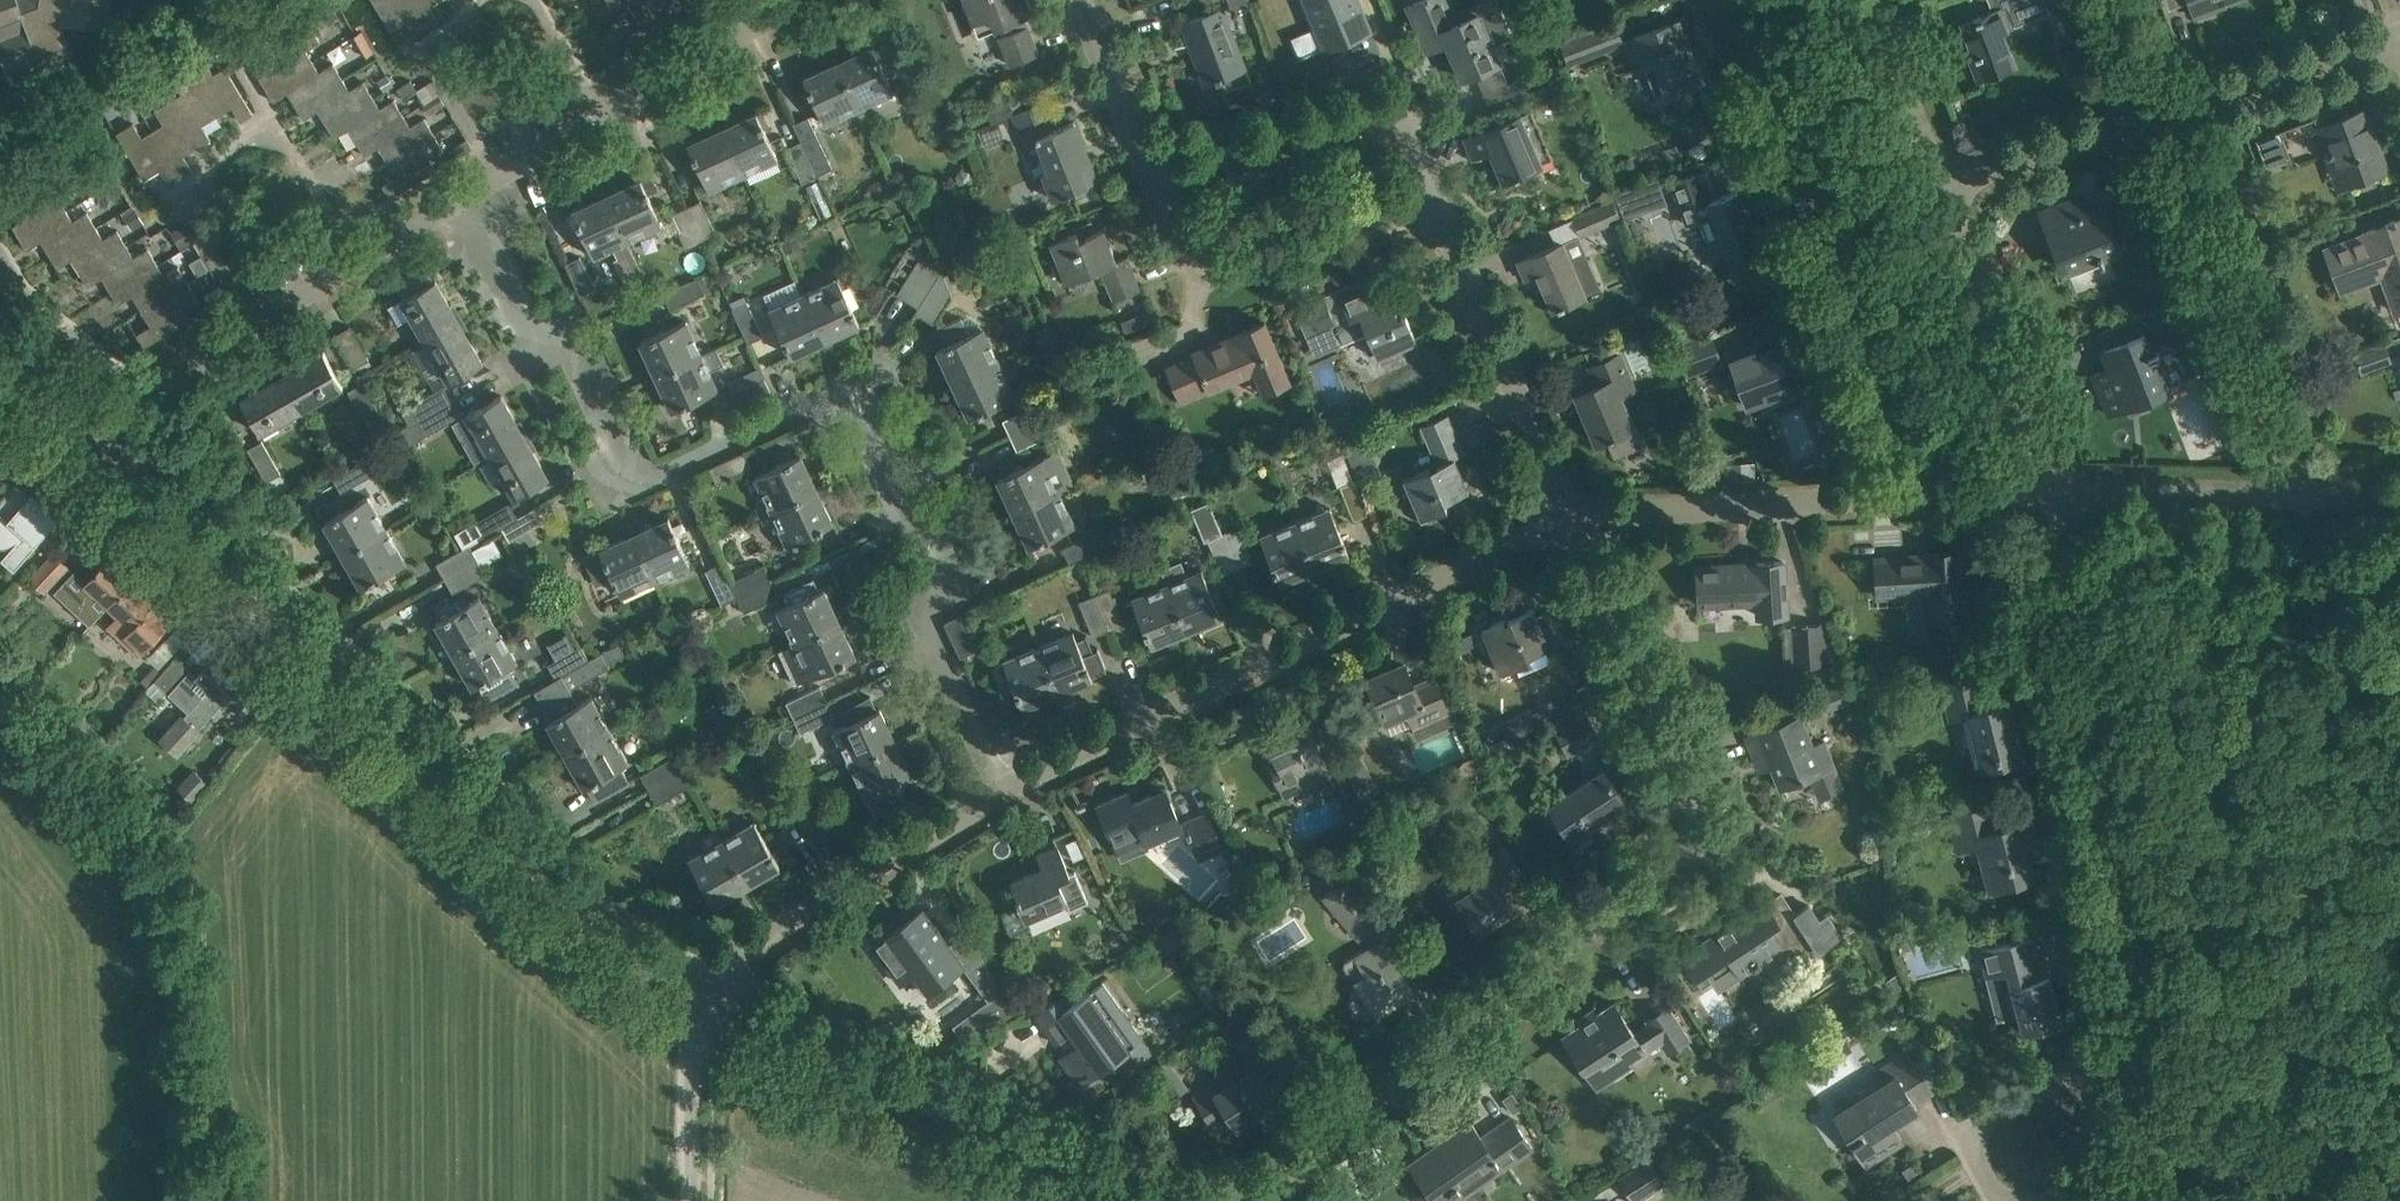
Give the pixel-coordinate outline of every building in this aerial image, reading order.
[(11,77),(74,53),(62,21),(67,19),(101,25),(106,0),(0,0),(0,49),(11,77)] [(409,0),(372,0),(390,29),(405,20),(414,34),(426,27),(409,0)] [(426,27),(438,20),(429,5),(438,0),(409,0),(426,27)] [(653,0),(627,0),(634,11),(653,0)] [(634,11),(643,27),(628,35),(636,48),(682,20),(675,8),(689,0),(653,0),(634,11)] [(1010,64),(1038,53),(1023,16),(1030,13),(1025,0),(965,0),(974,22),(979,34),(1004,23),(1008,33),(999,36),(1010,64)] [(1250,3),(1249,0),(1230,0),(1233,10),(1250,3)] [(1312,11),(1295,18),(1309,53),(1367,29),(1355,0),(1307,0),(1312,11)] [(1444,0),(1420,0),(1407,5),(1421,38),(1441,30),(1461,78),(1499,61),(1478,13),(1454,23),(1444,0)] [(2194,16),(2214,9),(2213,7),(2231,0),(2188,0),(2194,16)] [(1221,78),(1221,77),(1225,75),(1228,84),(1247,77),(1249,81),(1250,80),(1223,7),(1181,23),(1203,83),(1215,79),(1216,80),(1221,78)] [(2002,7),(1962,23),(1974,54),(1969,55),(1978,77),(2013,64),(2000,31),(2009,27),(2002,7)] [(1624,41),(1615,18),(1559,40),(1567,62),(1624,41)] [(1643,63),(1655,97),(1698,82),(1676,21),(1634,36),(1644,62),(1643,63)] [(258,76),(266,88),(312,60),(305,49),(319,41),(309,24),(263,52),(273,68),(258,76)] [(838,61),(859,107),(893,91),(872,46),(838,61)] [(205,59),(189,68),(216,115),(231,106),(240,120),(252,112),(225,67),(214,73),(205,59)] [(318,71),(312,60),(266,88),(273,100),(287,92),(294,104),(341,76),(333,62),(318,71)] [(859,107),(838,61),(803,77),(824,123),(859,107)] [(216,115),(189,68),(173,78),(182,94),(169,102),(175,113),(197,147),(210,138),(202,124),(216,115)] [(379,88),(391,81),(386,73),(374,80),(379,88)] [(349,89),(341,76),(294,104),(303,118),(317,110),(325,123),(371,94),(363,80),(349,89)] [(147,79),(136,86),(143,97),(154,90),(147,79)] [(410,79),(396,88),(402,97),(416,89),(410,79)] [(114,100),(120,109),(131,103),(125,93),(114,100)] [(348,128),(356,141),(401,112),(393,99),(379,107),(371,94),(325,123),(334,137),(348,128)] [(443,105),(438,96),(422,105),(428,114),(443,105)] [(183,155),(197,147),(175,113),(169,102),(155,110),(163,124),(152,130),(180,176),(192,169),(183,155)] [(1041,102),(1011,113),(1029,158),(1042,153),(1049,170),(1043,172),(1053,198),(1063,194),(1064,197),(1070,195),(1069,192),(1097,181),(1074,121),(1052,130),(1041,102)] [(993,122),(1007,117),(1001,103),(988,109),(993,122)] [(1552,158),(1532,109),(1464,138),(1472,156),(1489,148),(1503,179),(1513,175),(1514,176),(1519,174),(1519,172),(1552,158)] [(2334,110),(2313,118),(2325,149),(2322,150),(2324,155),(2336,151),(2348,183),(2354,180),(2355,183),(2373,176),(2372,174),(2386,169),(2372,132),(2375,131),(2366,109),(2337,119),(2334,110)] [(378,146),(387,161),(433,133),(424,117),(409,125),(401,112),(356,141),(364,155),(378,146)] [(723,127),(743,173),(777,157),(756,112),(723,127)] [(793,123),(801,140),(817,174),(832,167),(808,116),(793,123)] [(180,176),(152,130),(141,137),(133,123),(116,133),(144,179),(159,169),(168,184),(180,176)] [(708,189),(743,173),(723,127),(687,144),(708,189)] [(2290,160),(2279,131),(2255,140),(2265,169),(2290,160)] [(443,149),(433,133),(387,161),(396,176),(382,185),(390,197),(436,169),(429,158),(443,149)] [(472,147),(466,138),(453,146),(459,155),(472,147)] [(817,174),(801,140),(785,147),(801,182),(817,174)] [(1749,250),(1750,252),(1763,247),(1756,227),(1751,228),(1737,190),(1709,200),(1706,192),(1712,189),(1706,172),(1671,185),(1685,224),(1712,214),(1720,236),(1707,241),(1715,264),(1734,258),(1733,256),(1749,250)] [(12,225),(19,237),(66,209),(59,198),(73,189),(63,173),(17,201),(26,216),(12,225)] [(606,194),(627,240),(661,224),(640,179),(606,194)] [(2124,223),(2141,216),(2128,180),(2110,187),(2124,223)] [(1625,216),(1643,210),(1636,190),(1618,197),(1625,216)] [(627,240),(606,194),(571,210),(592,256),(627,240)] [(2085,214),(2078,196),(2039,212),(2051,245),(2056,243),(2066,270),(2068,270),(2067,268),(2099,256),(2100,259),(2104,258),(2102,254),(2120,247),(2104,206),(2085,214)] [(686,206),(701,241),(717,234),(700,200),(686,206)] [(1573,217),(1581,235),(1619,218),(1612,201),(1573,217)] [(701,241),(686,206),(669,214),(686,249),(701,241)] [(130,207),(122,212),(130,225),(138,220),(130,207)] [(40,240),(49,254),(95,224),(86,211),(72,220),(66,209),(19,237),(26,249),(40,240)] [(2399,309),(2399,218),(2395,220),(2394,219),(2389,221),(2390,222),(2366,231),(2367,234),(2325,249),(2340,290),(2382,275),(2395,311),(2399,309)] [(1087,222),(1073,227),(1074,232),(1049,241),(1065,281),(1099,268),(1112,300),(1141,289),(1127,255),(1116,260),(1103,228),(1092,232),(1087,222)] [(71,258),(79,272),(125,242),(117,229),(103,237),(95,224),(49,254),(57,267),(71,258)] [(181,226),(170,233),(179,248),(191,241),(181,226)] [(102,276),(110,290),(155,261),(147,247),(133,256),(125,242),(79,272),(87,285),(102,276)] [(1564,305),(1563,303),(1599,287),(1587,258),(1572,265),(1562,242),(1517,261),(1525,278),(1537,273),(1552,308),(1557,306),(1558,308),(1564,305)] [(2260,256),(2258,257),(2261,270),(2265,269),(2279,266),(2276,253),(2260,256)] [(564,262),(580,297),(595,290),(579,255),(564,262)] [(896,293),(918,307),(942,269),(920,256),(896,293)] [(132,295),(141,310),(188,282),(178,265),(164,274),(155,261),(110,290),(118,304),(132,295)] [(951,293),(942,269),(918,307),(915,311),(933,323),(951,293)] [(1306,303),(1319,331),(1331,326),(1339,344),(1366,332),(1377,358),(1417,341),(1395,290),(1373,298),(1371,293),(1378,290),(1372,275),(1306,303)] [(704,293),(697,278),(663,294),(670,309),(704,293)] [(804,293),(825,339),(859,323),(838,278),(804,293)] [(424,340),(458,320),(434,279),(401,298),(388,305),(398,322),(410,315),(424,340)] [(188,282),(141,310),(150,325),(136,333),(144,346),(190,318),(183,306),(197,298),(188,282)] [(209,306),(225,296),(219,285),(202,295),(209,306)] [(825,339),(804,293),(769,309),(790,355),(825,339)] [(747,301),(732,308),(748,342),(763,335),(747,301)] [(1134,316),(1121,321),(1125,332),(1138,327),(1134,316)] [(938,328),(945,344),(937,348),(952,382),(998,361),(982,327),(968,333),(961,317),(938,328)] [(458,320),(424,340),(448,381),(482,362),(458,320)] [(655,375),(701,354),(685,320),(640,341),(655,375)] [(1168,370),(1180,400),(1253,370),(1262,391),(1289,379),(1264,321),(1227,336),(1229,340),(1212,347),(1211,343),(1192,351),(1195,359),(1168,370)] [(335,334),(354,367),(368,359),(349,325),(335,334)] [(2127,409),(2131,411),(2140,407),(2141,404),(2140,401),(2141,401),(2140,397),(2187,377),(2172,338),(2149,347),(2143,333),(2103,348),(2110,367),(2093,374),(2109,414),(2127,407),(2127,409)] [(1685,377),(1721,364),(1711,337),(1675,350),(1685,377)] [(1727,350),(1747,405),(1766,398),(1763,390),(1794,378),(1799,392),(1801,392),(1784,346),(1755,356),(1750,341),(1727,350)] [(2384,345),(2355,355),(2361,371),(2389,360),(2384,345)] [(323,351),(281,375),(301,408),(343,385),(323,351)] [(1613,455),(1640,444),(1619,394),(1634,388),(1619,353),(1590,366),(1598,384),(1575,394),(1596,442),(1606,438),(1613,455)] [(717,389),(701,354),(655,375),(671,410),(717,389)] [(998,361),(952,382),(969,417),(1014,396),(998,361)] [(260,432),(301,408),(281,375),(240,398),(260,432)] [(736,409),(771,393),(764,377),(729,393),(736,409)] [(366,423),(381,415),(362,382),(348,390),(366,423)] [(419,421),(452,402),(443,386),(410,405),(419,421)] [(491,455),(524,436),(501,394),(467,414),(491,455)] [(460,415),(452,402),(419,421),(426,434),(460,415)] [(1009,435),(1044,419),(1037,403),(1002,420),(1009,435)] [(1403,478),(1420,518),(1446,506),(1444,500),(1468,489),(1454,456),(1464,452),(1448,414),(1420,426),(1436,464),(1403,478)] [(1044,419),(1009,435),(1016,450),(1051,434),(1044,419)] [(1849,428),(1830,435),(1834,448),(1854,441),(1849,428)] [(1348,456),(1370,447),(1364,434),(1342,443),(1348,456)] [(524,436),(491,455),(514,497),(548,477),(524,436)] [(261,439),(247,448),(266,481),(280,473),(261,439)] [(1013,511),(1058,489),(1071,483),(1055,450),(997,477),(1013,511)] [(743,451),(709,467),(716,482),(750,466),(743,451)] [(760,515),(816,488),(800,454),(755,475),(764,496),(757,499),(759,504),(755,506),(760,515)] [(373,473),(365,458),(332,477),(340,492),(373,473)] [(1754,479),(1753,465),(1734,466),(1735,480),(1754,479)] [(1354,522),(1369,515),(1355,481),(1340,487),(1354,522)] [(0,499),(0,543),(7,543),(12,546),(1,558),(14,570),(38,542),(35,539),(47,525),(49,526),(60,515),(32,490),(28,494),(14,482),(0,499)] [(832,522),(816,488),(760,515),(764,524),(767,522),(769,527),(777,523),(787,543),(832,522)] [(1074,525),(1058,489),(1013,511),(1029,546),(1074,525)] [(323,521),(343,554),(386,529),(367,496),(323,521)] [(1208,499),(1190,508),(1204,540),(1207,539),(1222,533),(1208,499)] [(484,536),(501,526),(517,516),(508,501),(475,520),(484,536)] [(534,507),(517,516),(501,526),(508,540),(541,521),(534,507)] [(1295,521),(1313,568),(1349,554),(1330,507),(1295,521)] [(633,533),(654,579),(689,563),(668,517),(633,533)] [(1278,582),(1313,568),(1295,521),(1259,536),(1278,582)] [(1222,533),(1236,568),(1252,562),(1238,526),(1222,533)] [(405,561),(386,529),(343,554),(361,586),(405,561)] [(1062,548),(1069,564),(1104,547),(1097,532),(1062,548)] [(654,579),(633,533),(584,556),(597,584),(612,577),(620,594),(654,579)] [(1236,568),(1222,533),(1207,539),(1221,574),(1236,568)] [(486,573),(469,544),(436,563),(453,592),(486,573)] [(1927,589),(1929,613),(1965,611),(1961,550),(1928,552),(1927,549),(1925,549),(1925,556),(1875,559),(1877,594),(1905,593),(1905,590),(1927,589)] [(26,581),(40,595),(65,569),(51,555),(26,581)] [(94,597),(105,607),(133,579),(108,556),(82,583),(71,573),(51,594),(75,617),(94,597)] [(1785,612),(1782,561),(1697,567),(1699,603),(1757,599),(1758,614),(1785,612)] [(737,597),(730,582),(721,562),(705,569),(722,604),(737,597)] [(730,582),(737,597),(771,580),(764,565),(730,582)] [(1201,570),(1166,584),(1186,630),(1220,616),(1201,570)] [(133,579),(105,607),(116,617),(108,626),(137,653),(161,627),(147,613),(157,602),(133,579)] [(778,596),(771,580),(737,597),(744,612),(778,596)] [(1150,644),(1186,630),(1166,584),(1131,598),(1150,644)] [(777,608),(793,642),(839,621),(823,587),(777,608)] [(1094,595),(1108,630),(1124,624),(1109,588),(1094,595)] [(439,619),(435,621),(455,655),(498,629),(479,596),(469,602),(463,592),(450,600),(447,594),(430,604),(439,619)] [(1108,630),(1094,595),(1079,601),(1093,636),(1108,630)] [(1487,611),(1493,623),(1482,628),(1500,672),(1531,659),(1528,654),(1557,642),(1545,613),(1535,617),(1531,607),(1523,611),(1518,598),(1487,611)] [(943,622),(959,657),(975,650),(958,615),(943,622)] [(839,621),(793,642),(779,649),(796,684),(855,656),(839,621)] [(1824,662),(1822,624),(1792,626),(1795,664),(1824,662)] [(516,661),(498,629),(455,655),(473,686),(478,683),(487,700),(518,682),(508,666),(516,661)] [(1039,646),(1057,692),(1092,678),(1091,676),(1106,670),(1104,666),(1105,666),(1097,647),(1096,648),(1097,649),(1093,651),(1086,634),(1085,635),(1086,636),(1076,640),(1073,632),(1039,646)] [(556,679),(569,672),(589,660),(581,645),(547,664),(556,679)] [(1022,707),(1057,692),(1039,646),(1003,660),(991,670),(1001,693),(1015,691),(1022,707)] [(601,653),(589,660),(569,672),(577,686),(610,667),(601,653)] [(181,748),(199,729),(198,728),(228,695),(240,706),(253,693),(213,655),(193,676),(188,671),(170,691),(189,709),(184,714),(183,714),(165,733),(181,748)] [(188,671),(174,658),(154,679),(168,692),(170,691),(188,671)] [(2007,659),(1991,663),(1993,673),(2010,669),(2007,659)] [(1384,720),(1407,710),(1417,735),(1460,717),(1446,683),(1437,687),(1432,676),(1414,685),(1404,662),(1366,678),(1384,720)] [(1968,713),(1982,767),(2021,757),(2007,701),(1984,707),(1975,675),(1941,684),(1950,717),(1968,713)] [(1843,682),(1809,694),(1815,710),(1848,699),(1848,697),(1873,689),(1872,676),(1843,682)] [(792,716),(827,700),(820,685),(785,701),(792,716)] [(566,754),(609,729),(590,696),(578,703),(569,688),(541,704),(550,719),(547,721),(566,754)] [(722,698),(709,706),(726,737),(739,730),(722,698)] [(834,715),(827,700),(792,716),(800,732),(834,715)] [(1545,706),(1501,727),(1513,752),(1555,728),(1545,706)] [(850,763),(895,741),(879,708),(834,729),(850,763)] [(1319,781),(1315,772),(1326,767),(1304,715),(1264,732),(1279,765),(1272,768),(1284,797),(1319,781)] [(1598,738),(1585,715),(1557,730),(1570,753),(1598,738)] [(1818,796),(1842,787),(1824,741),(1812,746),(1800,715),(1745,736),(1756,763),(1761,761),(1764,768),(1771,765),(1779,787),(1810,775),(1818,796)] [(609,729),(566,754),(584,787),(586,786),(593,800),(629,780),(621,766),(628,762),(609,729)] [(909,796),(902,781),(911,776),(895,741),(850,763),(875,817),(909,796)] [(1463,763),(1467,773),(1491,763),(1486,753),(1463,763)] [(648,789),(681,770),(673,755),(640,774),(648,789)] [(690,784),(681,770),(648,789),(657,803),(690,784)] [(1576,845),(1596,833),(1590,824),(1624,801),(1603,770),(1551,805),(1576,845)] [(190,799),(206,781),(195,771),(179,788),(190,799)] [(1374,825),(1349,773),(1335,779),(1354,823),(1349,826),(1353,836),(1374,825)] [(1098,805),(1119,853),(1181,826),(1164,788),(1131,803),(1127,792),(1098,805)] [(1977,844),(1988,887),(2039,874),(2025,821),(1995,828),(1990,805),(1991,805),(1991,804),(1949,814),(1958,849),(1977,844)] [(1206,813),(1185,823),(1194,845),(1204,854),(1221,846),(1206,813)] [(722,840),(747,883),(779,865),(754,821),(722,840)] [(722,840),(716,829),(698,840),(704,850),(689,859),(714,903),(747,883),(722,840)] [(1066,844),(1074,862),(1087,856),(1079,839),(1066,844)] [(1481,883),(1457,898),(1465,910),(1478,930),(1515,907),(1502,887),(1508,883),(1509,885),(1524,876),(1511,855),(1504,845),(1482,859),(1470,866),(1481,883)] [(1018,895),(1015,896),(1025,918),(1065,900),(1069,909),(1088,901),(1074,870),(1069,873),(1057,846),(1037,854),(1042,867),(1011,880),(1018,895)] [(1222,851),(1232,872),(1241,868),(1231,847),(1222,851)] [(1357,982),(1376,1012),(1412,989),(1387,950),(1401,941),(1347,875),(1323,894),(1337,911),(1342,907),(1374,945),(1367,950),(1362,950),(1344,961),(1343,966),(1353,981),(1357,982)] [(1696,948),(1680,958),(1693,978),(1694,977),(1701,987),(1711,981),(1715,988),(1717,991),(1718,991),(1740,976),(1740,977),(1751,970),(1754,968),(1759,975),(1766,976),(1778,968),(1780,961),(1787,963),(1806,950),(1811,957),(1834,942),(1842,936),(1827,913),(1819,918),(1809,903),(1801,909),(1795,912),(1790,904),(1781,891),(1765,901),(1766,902),(1696,948)] [(900,983),(915,972),(928,989),(963,964),(922,909),(873,945),(900,983)] [(2008,923),(1975,930),(1977,940),(2010,931),(2008,923)] [(1125,931),(1132,948),(1148,941),(1141,925),(1125,931)] [(1160,940),(1166,952),(1183,943),(1177,931),(1160,940)] [(2022,1031),(2060,1021),(2048,973),(2040,975),(2030,934),(1979,948),(1990,989),(2010,984),(2022,1031)] [(1054,1001),(1035,1015),(1055,1043),(1062,1038),(1071,1050),(1060,1058),(1079,1085),(1117,1058),(1125,1070),(1152,1051),(1102,982),(1089,991),(1088,991),(1072,1003),(1064,993),(1054,1001)] [(997,994),(983,1004),(996,1022),(1010,1012),(997,994)] [(1580,1024),(1563,1036),(1576,1055),(1589,1074),(1597,1087),(1629,1066),(1626,1061),(1631,1058),(1634,1062),(1644,1056),(1641,1051),(1660,1039),(1668,1051),(1673,1048),(1685,1040),(1688,1038),(1680,1026),(1667,1006),(1647,1019),(1649,1022),(1633,1033),(1613,1003),(1597,1013),(1580,1024)] [(1272,1039),(1241,1004),(1219,1023),(1246,1056),(1206,1081),(1208,1085),(1194,1094),(1214,1126),(1230,1116),(1236,1126),(1282,1096),(1271,1080),(1290,1067),(1272,1039)] [(1830,1045),(1838,1059),(1851,1051),(1842,1037),(1830,1045)] [(1850,1138),(1865,1162),(1901,1139),(1891,1123),(1916,1107),(1913,1102),(1931,1091),(1907,1052),(1876,1071),(1884,1082),(1841,1109),(1857,1134),(1850,1138)] [(1166,1059),(1153,1069),(1174,1097),(1187,1087),(1166,1059)] [(1486,1167),(1492,1175),(1532,1146),(1514,1122),(1485,1142),(1470,1121),(1409,1164),(1435,1200),(1438,1200),(1451,1192),(1452,1193),(1460,1188),(1459,1186),(1486,1167)] [(1381,1129),(1369,1137),(1372,1142),(1384,1134),(1381,1129)] [(1662,1181),(1648,1160),(1620,1178),(1634,1199),(1662,1181)]
